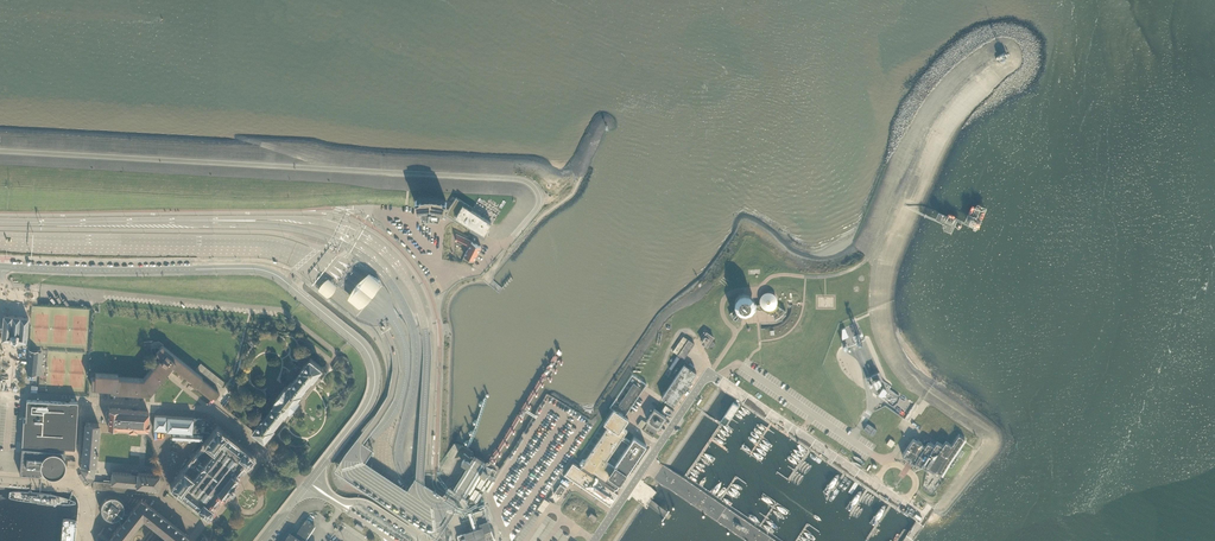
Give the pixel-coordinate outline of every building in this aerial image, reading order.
[(417,200),(415,200),(413,201),(413,202),(414,205),(414,207),(415,211),(419,210),(420,218),(423,217),(424,219),(434,219),(435,218),(437,218),(438,217),(440,211),(443,212),(458,221),(459,220),(471,227),(470,229),(482,237),(484,238),(486,236),(486,235),(485,234),(484,234),(492,222),(472,209),(473,207),(457,197),(449,209),(444,207),(445,206),(446,204),(447,201),(446,201),(444,200),(442,199),(440,199),(437,198),(435,198),(433,198),(432,198),(430,198),(428,198),(426,198),(424,198),(422,198),(421,199),(420,199),(418,199),(417,200)] [(457,233),(456,240),(457,241),(466,245),(468,246),(469,247),(468,249),(465,254),(465,255),(469,257),(474,260),(478,253),(482,246),(472,241),(457,233)] [(381,287),(383,281),(372,272),(366,275),(360,280),(357,283),(355,286),(351,293),(350,297),(362,307),(366,305),(371,300),(374,297),(377,294),(381,287)] [(319,288),(318,289),(327,296),(328,296),(330,295),(333,291),(334,290),(336,288),(336,287),(336,285),(328,278),(326,279),(325,279),(322,282),(319,286),(319,288)] [(730,313),(730,314),(736,319),(742,321),(742,320),(743,315),(743,314),(747,314),(752,312),(755,309),(757,309),(762,310),(767,312),(769,314),(770,313),(772,315),(774,314),(775,318),(777,318),(779,317),(780,316),(782,314),(784,312),(785,311),(785,310),(786,309),(782,307),(777,305),(778,302),(778,300),(778,299),(777,297),(777,295),(775,293),(773,292),(771,292),(769,292),(767,292),(766,292),(764,293),(762,295),(761,297),(760,298),(760,300),(760,302),(761,304),(756,304),(756,303),(754,298),(750,294),(745,293),(740,295),(736,299),(735,305),(736,308),(730,313)] [(26,341),(28,320),(29,317),(4,314),(3,323),(3,326),(1,339),(9,340),(18,341),(26,341)] [(842,328),(841,346),(843,345),(844,348),(866,339),(864,335),(858,321),(854,323),(853,323),(842,328)] [(713,335),(707,331),(704,336),(705,337),(701,343),(705,345),(708,347),(715,337),(713,335)] [(307,338),(302,333),(301,333),(298,338),(299,339),(303,342),(304,342),(305,340),(307,338)] [(678,354),(684,358),(695,343),(689,339),(684,335),(673,351),(678,354)] [(150,391),(162,376),(166,371),(168,368),(166,367),(167,364),(170,366),(172,364),(190,379),(191,378),(192,379),(191,381),(211,397),(213,395),(216,397),(219,392),(217,390),(202,378),(203,377),(203,376),(195,370),(162,344),(160,347),(157,345),(151,346),(152,352),(159,358),(155,363),(144,378),(118,376),(118,374),(96,372),(95,373),(95,378),(92,377),(92,376),(91,385),(92,385),(92,386),(108,387),(108,385),(109,385),(111,385),(110,389),(111,389),(143,391),(150,391)] [(36,374),(40,374),(42,351),(38,351),(38,349),(30,348),(30,350),(28,373),(36,374)] [(678,355),(670,367),(672,368),(675,364),(676,362),(678,359),(680,357),(678,355)] [(253,429),(253,430),(254,431),(265,439),(265,440),(266,439),(270,435),(270,434),(271,435),(272,433),(271,433),(272,432),(275,428),(275,427),(276,427),(275,427),(275,426),(279,422),(279,421),(280,422),(281,420),(280,419),(281,419),(284,414),(285,415),(285,414),(285,415),(286,414),(286,415),(289,410),(290,410),(290,411),(291,410),(295,406),(297,403),(300,398),(300,397),(303,392),(304,392),(303,391),(306,386),(307,386),(308,387),(309,385),(308,384),(309,384),(312,379),(313,380),(313,379),(313,380),(314,379),(317,375),(318,374),(319,375),(320,373),(319,373),(320,372),(323,368),(323,367),(311,357),(310,357),(309,359),(308,360),(306,362),(302,368),(297,364),(296,363),(293,366),(294,367),(300,372),(297,375),(296,375),(295,377),(296,377),(292,382),(291,382),(290,382),(290,383),(287,387),(286,386),(285,387),(285,386),(278,395),(277,397),(276,398),(276,399),(276,400),(274,403),(273,404),(273,405),(273,406),(269,410),(268,410),(267,412),(268,412),(266,414),(265,416),(265,417),(263,415),(262,416),(258,413),(257,412),(256,414),(261,418),(258,422),(258,421),(256,423),(257,424),(256,426),(254,428),(253,429)] [(197,367),(202,371),(221,386),(225,381),(201,362),(197,367)] [(697,371),(692,368),(685,363),(674,379),(674,380),(666,390),(664,394),(662,396),(674,404),(689,382),(690,383),(693,378),(693,377),(697,371)] [(868,374),(866,375),(872,389),(878,394),(892,403),(897,399),(899,393),(889,386),(891,384),(891,383),(883,378),(879,369),(878,370),(868,374)] [(619,404),(625,408),(639,386),(634,383),(619,404)] [(229,398),(224,404),(223,405),(225,407),(227,408),(228,408),(231,405),(231,404),(231,400),(229,398)] [(75,443),(77,421),(78,401),(70,400),(69,402),(66,402),(66,401),(45,400),(27,399),(26,416),(24,416),(22,446),(67,448),(75,449),(75,443)] [(734,402),(723,419),(728,422),(739,405),(734,402)] [(117,426),(129,427),(129,429),(137,429),(137,427),(148,428),(148,418),(149,410),(118,408),(109,408),(109,411),(109,417),(108,423),(108,425),(117,426)] [(659,427),(667,416),(655,408),(647,419),(659,427)] [(572,464),(564,475),(564,476),(565,474),(566,473),(573,478),(591,490),(610,503),(610,504),(609,505),(609,506),(619,493),(615,490),(616,488),(617,488),(647,445),(635,436),(631,441),(630,440),(625,437),(624,436),(628,430),(624,427),(629,419),(625,416),(614,409),(605,423),(606,424),(605,425),(607,426),(607,425),(608,425),(608,426),(609,426),(603,434),(602,435),(602,436),(600,439),(596,445),(595,445),(592,450),(591,451),(591,452),(588,456),(587,457),(587,458),(586,458),(585,459),(583,458),(580,462),(575,459),(582,464),(581,465),(580,466),(573,462),(572,464)] [(207,434),(209,436),(211,434),(209,432),(201,431),(202,417),(193,417),(193,416),(155,413),(155,418),(154,428),(167,429),(173,429),(191,431),(191,433),(173,432),(173,438),(192,439),(193,439),(202,439),(202,434),(207,434)] [(638,425),(643,428),(647,423),(648,422),(642,419),(638,425)] [(94,480),(95,469),(96,458),(96,450),(98,450),(98,446),(97,446),(98,432),(99,422),(97,422),(94,422),(92,422),(89,421),(86,421),(84,444),(82,468),(88,480),(94,480)] [(647,423),(643,428),(643,429),(653,435),(657,429),(647,423)] [(877,429),(868,423),(865,428),(864,429),(873,435),(877,429)] [(227,490),(229,487),(231,485),(231,484),(233,482),(234,481),(234,480),(237,477),(237,476),(236,475),(246,462),(247,463),(247,462),(248,462),(252,456),(253,456),(252,455),(244,449),(244,448),(243,448),(226,435),(226,434),(217,427),(216,428),(211,434),(209,436),(205,442),(204,442),(204,443),(205,443),(196,454),(194,456),(193,458),(184,469),(183,468),(183,469),(182,469),(182,470),(171,483),(170,484),(171,485),(177,489),(179,491),(180,492),(181,493),(182,493),(183,494),(195,504),(196,505),(197,505),(197,506),(205,512),(205,513),(206,513),(207,512),(211,507),(212,506),(211,505),(221,493),(222,493),(223,494),(223,493),(224,493),(226,489),(227,490)] [(929,466),(930,466),(941,474),(958,450),(959,447),(965,438),(959,434),(952,444),(948,441),(945,445),(937,441),(935,445),(930,442),(927,446),(914,438),(903,454),(908,457),(909,456),(911,457),(909,460),(914,464),(916,461),(921,465),(923,463),(928,467),(929,466)] [(891,438),(887,443),(892,447),(896,441),(891,438)] [(182,468),(183,469),(183,468),(184,469),(193,458),(194,456),(196,454),(205,443),(204,443),(203,442),(195,452),(192,455),(190,457),(182,468)] [(57,476),(59,475),(60,474),(62,473),(64,471),(64,470),(65,469),(66,468),(66,465),(66,463),(66,461),(66,459),(65,458),(64,456),(66,454),(66,450),(51,449),(22,446),(20,472),(42,474),(43,473),(44,472),(47,474),(50,475),(54,476),(57,476)] [(471,454),(465,450),(465,451),(464,452),(462,455),(464,456),(464,458),(463,458),(463,460),(461,463),(460,464),(461,464),(465,466),(466,467),(467,466),(468,463),(469,462),(471,459),(470,459),(472,457),(473,455),(471,454)] [(486,465),(485,464),(484,466),(482,469),(481,471),(480,474),(479,475),(480,475),(483,477),(484,478),(485,477),(486,476),(488,477),(493,480),(495,477),(495,476),(496,475),(495,474),(497,471),(491,468),(486,465)] [(104,479),(104,481),(111,482),(111,481),(158,486),(158,483),(160,483),(161,478),(161,473),(156,473),(138,471),(138,469),(132,468),(131,472),(112,470),(111,479),(104,479)] [(479,475),(469,493),(471,494),(481,477),(479,475)] [(94,480),(93,487),(156,493),(157,488),(158,487),(158,486),(111,481),(111,482),(104,481),(98,480),(98,477),(94,476),(94,480)] [(482,477),(477,486),(481,488),(488,477),(486,476),(484,478),(482,477)] [(492,480),(487,490),(489,491),(495,481),(494,481),(493,481),(492,480)] [(561,483),(557,488),(555,492),(561,496),(566,487),(561,483)] [(470,497),(474,500),(480,491),(475,488),(470,497)] [(76,499),(75,499),(70,497),(56,494),(49,493),(42,492),(29,492),(14,491),(10,491),(10,497),(14,499),(27,501),(41,503),(55,503),(64,503),(75,501),(76,501),(76,499)] [(119,517),(121,522),(130,512),(124,511),(124,508),(124,506),(124,504),(123,502),(122,500),(120,498),(118,497),(116,496),(114,496),(112,495),(110,496),(107,497),(105,498),(104,499),(102,501),(101,503),(101,506),(101,508),(101,510),(102,513),(104,515),(105,516),(107,518),(109,518),(112,519),(114,519),(116,518),(119,517)] [(189,536),(141,498),(130,512),(121,522),(113,533),(112,533),(110,531),(110,530),(110,531),(107,529),(107,528),(104,526),(98,534),(101,536),(104,538),(107,540),(106,540),(107,540),(123,540),(143,516),(168,536),(164,540),(185,540),(189,536)] [(538,508),(543,512),(550,501),(545,498),(538,508)] [(480,509),(473,511),(477,524),(478,528),(485,525),(486,525),(489,524),(490,524),(489,520),(491,519),(490,517),(488,513),(485,504),(479,506),(480,509)] [(596,520),(596,519),(598,517),(592,512),(590,514),(589,516),(588,517),(595,521),(595,520),(596,520)] [(315,530),(312,528),(305,524),(305,523),(305,524),(297,536),(296,536),(295,536),(294,536),(293,536),(291,536),(290,537),(289,538),(288,539),(287,540),(308,540),(315,530)] [(458,535),(460,540),(458,540),(494,540),(496,540),(494,537),(495,536),(495,535),(495,534),(496,533),(495,532),(495,531),(495,530),(494,529),(493,528),(492,527),(491,527),(490,524),(489,524),(486,525),(485,525),(478,528),(461,533),(458,535)]
